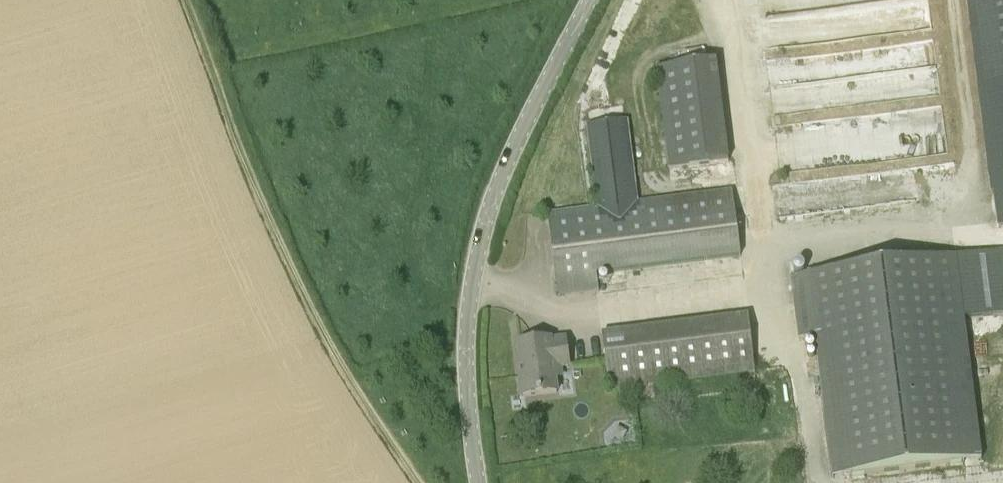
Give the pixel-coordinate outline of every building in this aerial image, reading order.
[(996,229),(1002,228),(1002,0),(968,0),(996,229)] [(719,64),(658,70),(668,168),(729,162),(719,64)] [(742,258),(734,189),(639,200),(630,121),(588,125),(597,206),(549,212),(558,295),(614,289),(612,273),(742,258)] [(835,482),(985,463),(966,318),(1002,313),(1002,253),(792,280),(800,339),(815,337),(835,482)] [(750,316),(604,332),(610,388),(757,372),(750,316)] [(550,341),(519,345),(523,376),(520,376),(523,397),(557,393),(554,368),(569,366),(566,340),(550,342),(550,341)]
